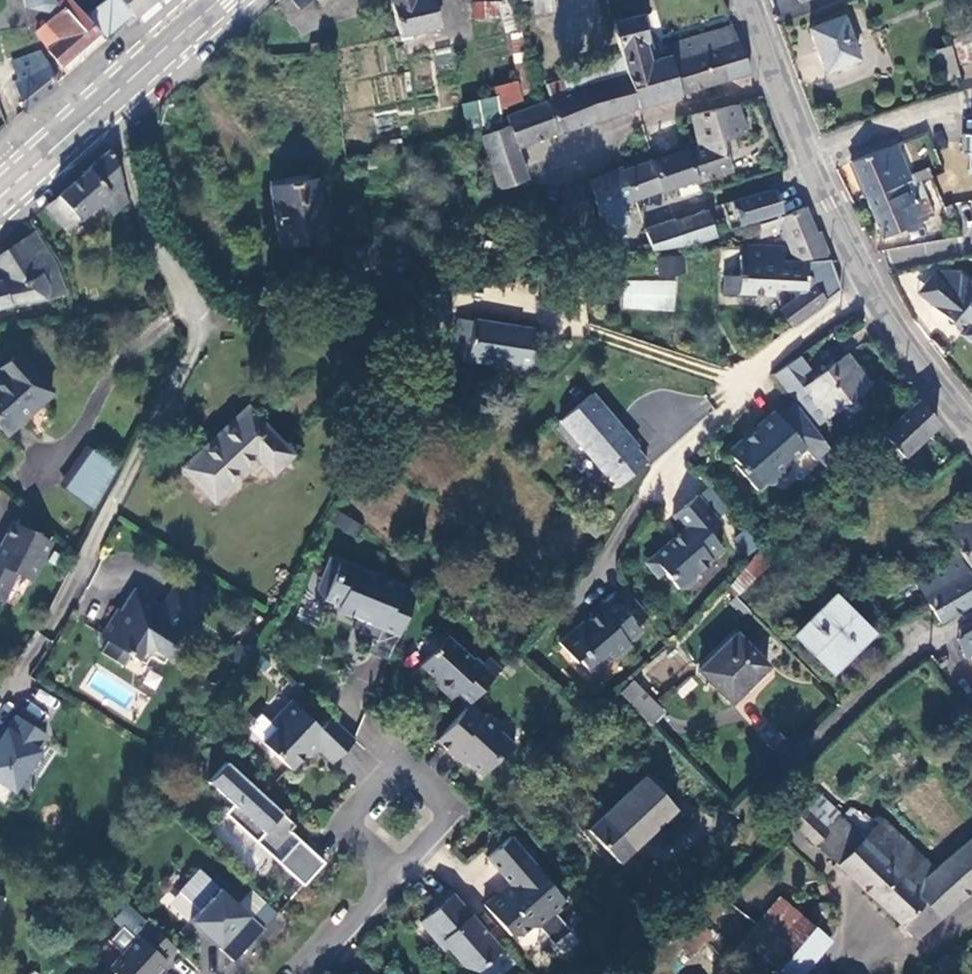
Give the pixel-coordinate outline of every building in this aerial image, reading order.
[(44,49),(60,66),(99,33),(85,17),(70,0),(61,0),(57,3),(57,4),(61,10),(35,31),(44,49)] [(85,17),(99,33),(101,37),(130,12),(120,0),(107,0),(96,8),(89,0),(85,0),(79,5),(87,15),(85,17)] [(133,16),(152,0),(120,0),(130,12),(133,16)] [(299,10),(311,0),(291,0),(299,10)] [(401,36),(439,27),(433,0),(391,0),(401,36)] [(506,33),(509,33),(510,32),(520,30),(512,0),(509,0),(500,3),(472,4),(472,21),(502,19),(506,33)] [(554,11),(552,0),(532,0),(535,13),(554,11)] [(639,17),(612,23),(618,49),(643,43),(645,42),(639,17)] [(858,59),(842,17),(809,28),(825,71),(858,59)] [(738,44),(731,26),(728,27),(666,45),(669,56),(671,62),(679,94),(748,74),(738,44)] [(520,30),(510,32),(517,81),(493,87),(495,97),(497,107),(533,99),(520,30)] [(951,39),(961,65),(971,61),(971,31),(951,39)] [(637,107),(679,94),(671,62),(669,56),(648,62),(643,43),(618,49),(620,57),(623,68),(626,77),(637,107)] [(319,51),(317,44),(309,45),(312,53),(319,51)] [(935,51),(944,81),(959,76),(951,45),(935,51)] [(17,78),(13,80),(24,109),(55,83),(41,53),(13,63),(17,78)] [(620,57),(560,74),(561,79),(566,96),(626,77),(623,68),(620,57)] [(516,147),(637,107),(626,77),(566,96),(549,102),(537,105),(505,116),(509,126),(516,147)] [(545,85),(549,102),(566,96),(561,79),(545,85)] [(497,107),(495,97),(462,104),(467,128),(500,120),(497,107)] [(696,145),(684,149),(695,182),(697,182),(731,171),(728,162),(721,142),(733,138),(746,135),(738,105),(690,116),(696,145)] [(941,130),(936,118),(916,123),(920,134),(941,130)] [(526,180),(516,147),(509,126),(480,136),(498,190),(526,180)] [(739,158),(733,138),(721,142),(728,162),(739,158)] [(905,143),(896,146),(907,171),(916,167),(905,143)] [(852,163),(867,199),(911,181),(909,176),(907,171),(896,146),(896,145),(852,163)] [(102,200),(121,182),(109,149),(43,207),(64,231),(102,200)] [(680,197),(701,191),(697,182),(695,182),(684,149),(652,160),(623,170),(633,201),(676,186),(680,197)] [(936,167),(929,170),(931,176),(939,197),(943,206),(961,201),(957,192),(947,195),(936,167)] [(928,168),(909,176),(911,181),(912,184),(931,176),(929,170),(928,168)] [(609,209),(633,201),(623,170),(622,169),(588,181),(612,253),(638,244),(631,225),(616,229),(609,209)] [(928,202),(939,197),(931,176),(912,184),(921,204),(928,202)] [(271,181),(276,248),(328,244),(323,177),(271,181)] [(921,204),(912,184),(911,181),(867,199),(883,237),(934,216),(928,202),(921,204)] [(112,214),(126,201),(121,182),(102,200),(112,214)] [(596,234),(587,201),(583,202),(579,187),(560,192),(563,206),(559,208),(568,241),(596,234)] [(769,191),(721,205),(728,228),(776,214),(769,191)] [(947,215),(954,212),(951,204),(943,206),(947,215)] [(780,232),(794,261),(828,256),(819,233),(816,233),(804,207),(776,218),(774,217),(757,224),(760,239),(780,232)] [(694,245),(716,238),(715,234),(708,212),(674,222),(673,220),(646,230),(652,249),(694,245)] [(65,295),(56,269),(33,234),(0,256),(0,273),(3,279),(0,280),(0,308),(3,307),(65,295)] [(829,261),(806,263),(795,263),(782,262),(782,249),(740,247),(739,277),(725,277),(724,294),(773,298),(774,290),(793,291),(793,301),(779,311),(791,326),(840,289),(829,261)] [(654,276),(698,273),(697,255),(653,258),(654,276)] [(934,305),(959,273),(933,274),(918,293),(934,305)] [(959,273),(934,305),(933,306),(964,331),(961,334),(971,342),(971,284),(959,273)] [(468,361),(531,371),(536,330),(473,320),(473,322),(459,321),(455,347),(469,349),(468,361)] [(453,358),(468,361),(469,349),(455,347),(453,358)] [(50,393),(15,353),(0,366),(0,429),(4,433),(50,393)] [(807,384),(800,376),(784,388),(796,404),(814,428),(841,407),(849,417),(860,408),(853,397),(868,386),(846,356),(807,384)] [(808,370),(799,357),(774,375),(784,388),(800,376),(808,370)] [(636,448),(590,394),(559,421),(605,474),(607,473),(618,486),(645,463),(634,449),(636,448)] [(893,465),(938,423),(918,401),(872,444),(893,465)] [(828,451),(830,450),(820,436),(814,428),(796,404),(779,418),(776,414),(766,423),(796,458),(805,450),(816,462),(819,459),(830,470),(839,462),(828,451)] [(293,456),(247,406),(181,468),(213,501),(259,461),(271,474),(293,456)] [(784,469),(796,458),(766,423),(730,455),(739,464),(736,466),(758,491),(763,487),(771,487),(784,476),(784,469)] [(827,430),(820,436),(830,450),(835,457),(843,451),(827,430)] [(114,468),(89,451),(81,463),(105,480),(112,471),(114,468)] [(92,510),(112,471),(105,480),(81,463),(62,488),(92,510)] [(698,496),(672,517),(683,531),(648,560),(648,568),(657,578),(663,573),(678,590),(684,591),(695,581),(695,573),(710,561),(708,558),(721,548),(710,536),(722,526),(698,496)] [(943,525),(969,568),(971,566),(971,507),(943,525)] [(332,525),(354,537),(361,524),(339,512),(332,525)] [(12,524),(0,547),(0,602),(1,602),(14,576),(29,583),(50,543),(12,524)] [(757,547),(743,533),(735,540),(747,556),(757,547)] [(770,561),(760,551),(741,572),(728,587),(735,597),(741,591),(770,561)] [(956,554),(913,580),(940,625),(971,605),(971,580),(956,554)] [(319,589),(329,592),(341,561),(342,560),(333,557),(319,589)] [(368,651),(390,659),(414,602),(399,597),(401,590),(403,585),(342,560),(341,561),(329,592),(343,599),(348,612),(359,618),(367,621),(363,631),(362,633),(374,638),(368,651)] [(869,606),(854,585),(848,591),(838,581),(818,603),(822,607),(794,635),(829,671),(869,632),(860,623),(872,611),(869,606)] [(154,653),(166,660),(204,601),(177,584),(159,612),(141,600),(131,615),(133,617),(131,620),(121,614),(117,612),(100,639),(108,644),(101,654),(123,668),(130,659),(138,664),(144,655),(154,653)] [(401,590),(399,597),(414,602),(416,596),(401,590)] [(634,626),(645,618),(623,590),(612,599),(610,598),(595,609),(597,611),(583,623),(585,625),(577,630),(574,626),(556,642),(572,661),(575,659),(588,673),(605,661),(611,660),(627,646),(625,643),(639,632),(634,626)] [(747,600),(741,591),(735,597),(737,600),(768,631),(775,624),(750,599),(747,600)] [(131,615),(141,600),(134,595),(121,614),(131,620),(133,617),(131,615)] [(367,621),(359,618),(355,627),(363,631),(367,621)] [(474,698),(502,667),(489,656),(482,664),(448,634),(445,637),(442,634),(433,634),(427,640),(427,649),(430,653),(420,664),(436,678),(437,677),(441,681),(437,684),(452,698),(457,693),(462,687),(474,698)] [(766,667),(735,634),(700,670),(731,702),(766,667)] [(940,659),(936,660),(933,663),(931,666),(932,669),(935,672),(939,674),(943,673),(946,671),(947,667),(946,663),(944,661),(940,659)] [(641,672),(619,694),(649,726),(662,713),(641,691),(651,682),(641,672)] [(462,687),(457,693),(468,704),(470,702),(474,698),(462,687)] [(336,761),(359,738),(336,715),(324,727),(295,699),(274,721),(280,725),(266,740),(294,767),(314,748),(322,748),(336,761)] [(485,715),(470,702),(468,704),(437,738),(452,752),(456,748),(483,773),(498,757),(504,757),(516,744),(500,729),(500,723),(488,712),(485,715)] [(5,731),(0,727),(0,782),(11,789),(25,769),(28,772),(40,754),(35,751),(46,735),(15,715),(5,731)] [(229,759),(210,779),(235,801),(231,806),(284,854),(280,859),(305,882),(326,859),(292,828),(298,822),(229,759)] [(645,777),(588,830),(618,862),(674,807),(645,777)] [(971,888),(971,837),(933,869),(882,819),(863,838),(817,794),(792,820),(914,938),(971,888)] [(231,806),(227,810),(280,859),(284,854),(231,806)] [(546,875),(511,835),(488,856),(510,882),(510,888),(506,892),(499,891),(485,903),(511,933),(521,934),(531,925),(540,926),(568,902),(545,876),(546,875)] [(235,957),(265,924),(202,867),(182,889),(201,906),(190,917),(205,930),(210,925),(218,932),(216,934),(224,941),(221,945),(235,957)] [(510,888),(510,882),(499,891),(506,892),(510,888)] [(478,968),(504,946),(455,889),(453,887),(437,902),(439,904),(422,919),(441,941),(450,944),(467,965),(478,968)] [(718,895),(638,973),(670,973),(704,940),(698,933),(727,903),(718,895)] [(742,942),(762,959),(799,916),(779,899),(742,942)] [(178,945),(129,900),(116,915),(124,922),(110,937),(125,951),(111,965),(121,973),(151,973),(152,973),(162,962),(178,945)] [(825,906),(823,902),(818,900),(814,901),(810,904),(808,908),(809,913),(811,916),(815,918),(820,918),(824,915),(825,911),(825,906)] [(799,916),(762,959),(781,973),(797,973),(834,930),(825,922),(817,931),(799,916)] [(210,925),(205,930),(221,945),(224,941),(216,934),(218,932),(210,925)] [(762,959),(750,973),(781,973),(762,959)] [(162,962),(152,973),(153,973),(162,973),(168,967),(162,962)]
